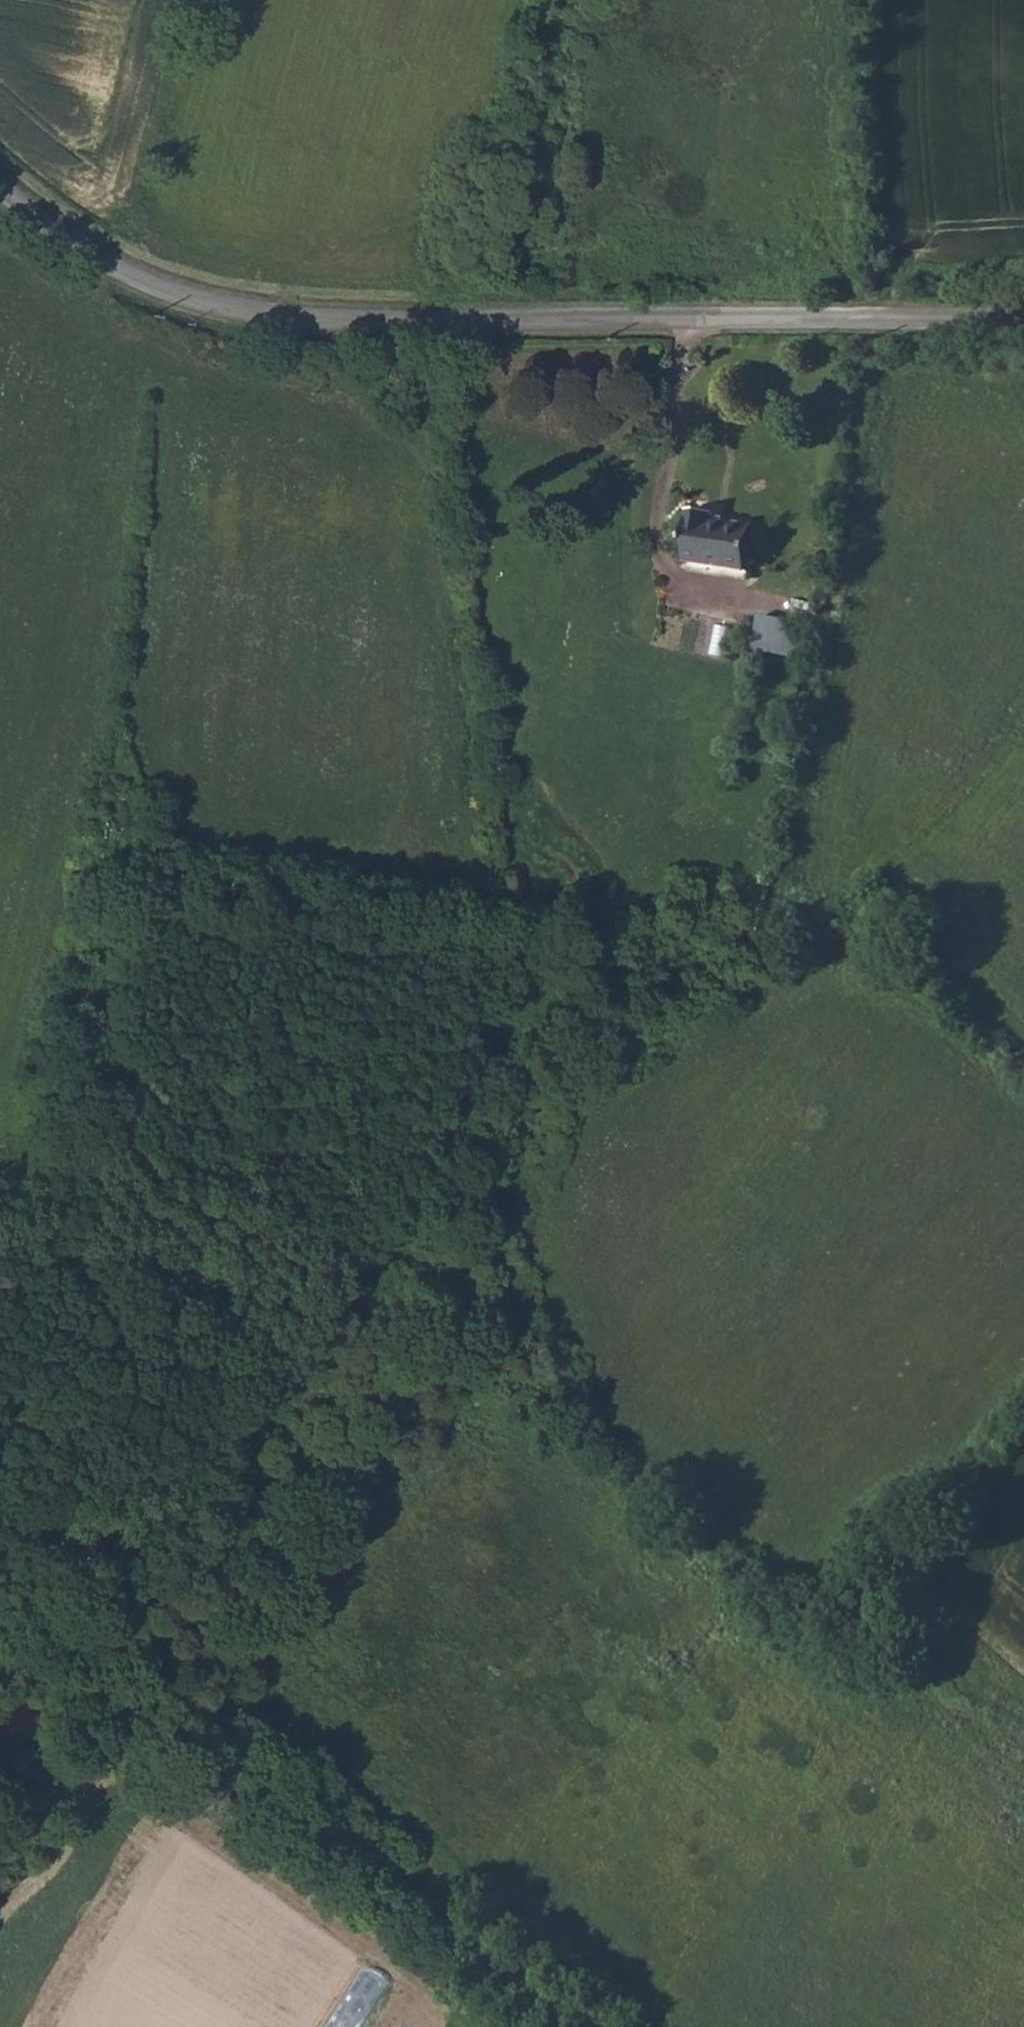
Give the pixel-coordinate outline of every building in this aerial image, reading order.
[(686,561),(749,569),(753,526),(716,522),(716,512),(692,510),(686,561)] [(757,652),(803,659),(808,628),(761,621),(757,652)]
